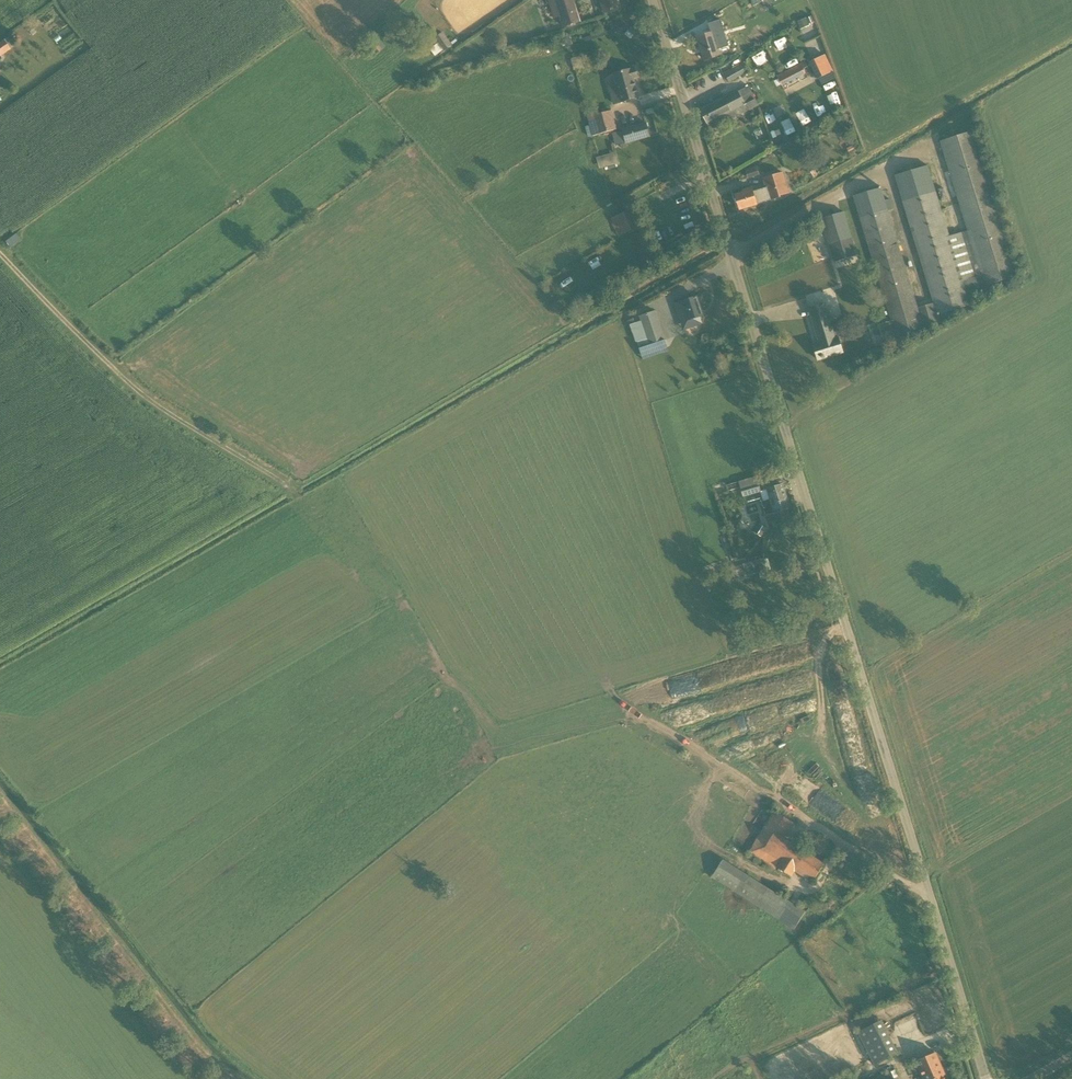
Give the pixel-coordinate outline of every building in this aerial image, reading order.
[(554,18),(560,16),(563,27),(580,21),(573,0),(549,0),(554,18)] [(605,13),(621,8),(618,0),(601,0),(605,13)] [(716,20),(721,37),(740,32),(734,14),(716,20)] [(810,26),(806,18),(797,22),(801,30),(810,26)] [(758,31),(739,41),(742,48),(762,38),(758,31)] [(442,32),(433,40),(442,51),(452,44),(442,32)] [(720,56),(713,33),(698,37),(705,60),(720,56)] [(0,42),(0,56),(16,44),(10,35),(0,42)] [(381,48),(374,42),(369,48),(376,54),(381,48)] [(809,62),(817,79),(833,71),(825,55),(809,62)] [(804,69),(808,67),(805,61),(777,76),(782,86),(806,74),(804,69)] [(746,64),(735,70),(725,76),(729,82),(749,70),(746,64)] [(635,68),(614,74),(618,88),(611,91),(615,104),(639,97),(633,75),(637,74),(635,68)] [(11,85),(3,73),(0,76),(0,93),(11,85)] [(758,104),(753,95),(748,86),(738,91),(700,111),(710,130),(720,124),(718,120),(723,116),(725,120),(732,117),(733,118),(758,104)] [(590,125),(593,135),(617,129),(611,107),(601,110),(602,113),(587,117),(590,125)] [(646,123),(612,133),(616,146),(650,137),(646,123)] [(892,320),(878,324),(883,340),(897,336),(922,328),(919,320),(922,319),(924,328),(941,323),(938,315),(941,314),(942,319),(952,316),(951,311),(970,305),(967,296),(987,290),(985,285),(1019,274),(975,130),(941,140),(982,275),(975,277),(962,232),(949,236),(928,166),(896,175),(935,303),(918,308),(889,211),(893,210),(890,199),(886,200),(882,188),(855,196),(892,320)] [(598,167),(618,164),(616,152),(596,155),(598,167)] [(736,203),(738,203),(740,210),(781,197),(781,196),(790,193),(784,173),(764,179),(767,191),(754,195),(752,188),(743,191),(743,193),(736,195),(737,198),(735,199),(736,203)] [(628,211),(616,215),(623,234),(635,229),(628,211)] [(822,219),(830,246),(835,262),(857,256),(843,212),(822,219)] [(9,246),(19,239),(16,234),(5,241),(9,246)] [(689,320),(691,327),(702,324),(699,317),(703,316),(697,297),(675,304),(678,312),(681,323),(689,320)] [(835,338),(825,304),(809,309),(820,343),(814,345),(819,360),(843,353),(839,337),(835,338)] [(655,310),(640,316),(649,345),(665,339),(655,310)] [(657,344),(639,350),(643,360),(660,354),(657,344)] [(764,501),(762,501),(766,515),(790,509),(783,485),(768,489),(761,491),(756,476),(728,485),(729,490),(740,487),(743,497),(759,492),(761,492),(764,501)] [(761,537),(767,528),(759,523),(754,532),(761,537)] [(730,527),(732,536),(739,534),(737,525),(730,527)] [(728,537),(723,538),(726,550),(728,550),(732,562),(735,561),(728,537)] [(733,568),(736,578),(768,569),(765,559),(733,568)] [(794,823),(776,811),(750,853),(775,869),(777,867),(793,877),(796,872),(813,883),(825,864),(785,838),(794,823)] [(805,912),(724,860),(713,878),(779,920),(795,929),(805,912)] [(881,1019),(857,1031),(873,1063),(896,1052),(881,1019)] [(917,1061),(925,1078),(945,1078),(943,1075),(945,1075),(936,1053),(917,1061)] [(871,1078),(894,1078),(891,1071),(871,1078)]
